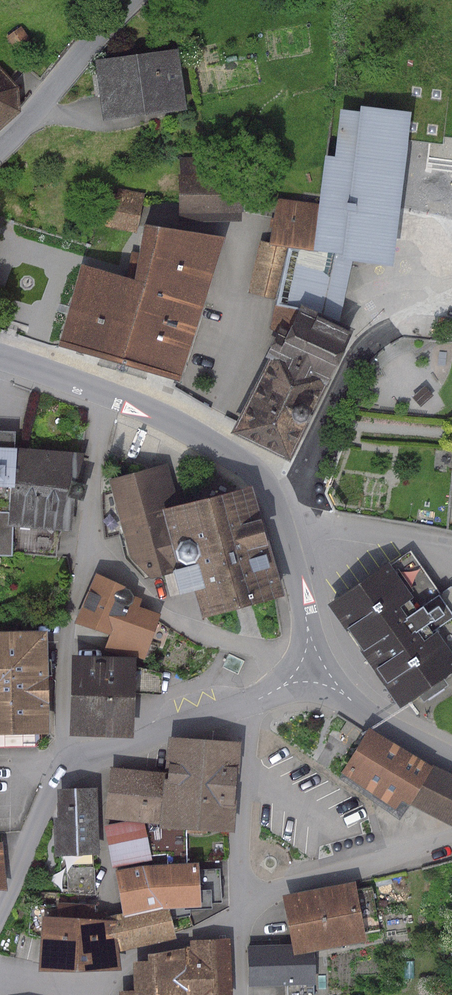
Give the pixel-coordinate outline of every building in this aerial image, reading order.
[(21,26),(6,37),(16,50),(31,39),(21,26)] [(177,48),(94,59),(102,120),(185,110),(177,48)] [(20,111),(17,87),(0,67),(0,128),(20,111)] [(409,111),(405,140),(443,144),(450,90),(412,86),(409,111)] [(359,111),(339,109),(332,156),(323,154),(315,205),(311,250),(287,247),(275,299),(270,328),(276,330),(283,332),(300,305),(322,314),(332,270),(350,272),(352,261),(390,266),(405,140),(409,111),(359,106),(359,111)] [(177,174),(177,222),(240,221),(239,173),(215,173),(214,162),(183,163),(183,174),(177,174)] [(136,228),(143,193),(118,188),(117,194),(100,190),(95,220),(136,228)] [(276,198),(267,243),(287,247),(311,250),(315,205),(276,198)] [(131,279),(79,264),(57,344),(179,380),(223,238),(143,225),(131,279)] [(275,299),(287,247),(267,243),(259,241),(247,293),(275,299)] [(338,322),(350,272),(332,270),(322,314),(338,322)] [(283,332),(276,330),(263,357),(268,359),(325,385),(342,347),(351,328),(338,322),(322,314),(300,305),(283,332)] [(268,359),(227,433),(288,462),(325,385),(268,359)] [(6,512),(14,447),(13,431),(0,430),(0,512),(6,512)] [(82,484),(86,455),(14,447),(6,512),(6,525),(13,525),(12,551),(56,557),(57,540),(63,531),(70,532),(72,500),(81,500),(84,485),(82,484)] [(167,462),(107,479),(111,494),(104,496),(107,534),(121,530),(128,557),(149,578),(170,573),(176,594),(191,590),(184,565),(176,567),(160,509),(178,504),(167,462)] [(178,504),(160,509),(176,567),(184,565),(191,590),(191,591),(198,617),(280,594),(250,484),(178,504)] [(12,557),(12,551),(13,525),(6,525),(6,512),(0,512),(0,557),(12,557)] [(325,604),(397,707),(451,670),(451,656),(451,655),(433,630),(451,617),(451,615),(438,594),(408,552),(388,564),(386,562),(325,604)] [(123,586),(94,573),(73,623),(109,634),(103,649),(143,658),(160,614),(138,606),(140,599),(123,586)] [(438,594),(451,615),(451,586),(449,586),(438,594)] [(433,630),(451,655),(451,617),(433,630)] [(0,631),(0,747),(35,746),(42,741),(42,735),(47,735),(45,630),(0,631)] [(134,657),(69,654),(66,735),(131,737),(134,657)] [(354,737),(359,729),(345,721),(340,729),(354,737)] [(432,766),(367,726),(338,773),(382,801),(394,808),(399,800),(407,805),(432,766)] [(163,772),(159,824),(159,827),(185,829),(185,833),(209,834),(209,831),(232,833),(240,742),(166,736),(163,772)] [(432,766),(407,805),(451,827),(451,775),(432,765),(432,766)] [(159,824),(163,772),(108,767),(104,817),(129,820),(141,822),(146,822),(159,824)] [(399,818),(407,805),(399,800),(394,808),(382,801),(338,773),(334,778),(399,818)] [(95,787),(55,789),(57,817),(51,817),(53,857),(59,856),(97,855),(98,855),(95,787)] [(129,820),(104,826),(110,867),(151,860),(141,822),(129,820)] [(159,824),(146,822),(154,860),(185,859),(185,833),(185,829),(159,827),(159,824)] [(97,855),(59,856),(59,868),(66,868),(97,867),(97,855)] [(140,866),(114,871),(121,914),(162,906),(198,907),(195,863),(140,866)] [(97,867),(66,868),(67,893),(98,895),(97,867)] [(353,882),(281,896),(290,943),(292,955),(313,951),(365,941),(363,933),(379,931),(370,887),(355,890),(353,882)] [(47,908),(46,916),(40,916),(36,970),(117,969),(115,952),(110,918),(110,916),(105,915),(105,913),(94,913),(94,904),(55,902),(55,909),(47,908)] [(114,917),(110,918),(115,952),(121,950),(173,937),(165,908),(114,917)] [(115,990),(116,994),(231,994),(228,940),(190,942),(190,946),(145,955),(145,961),(130,961),(131,989),(115,990)] [(246,946),(247,986),(286,985),(287,994),(312,994),(312,984),(314,984),(313,951),(292,955),(290,943),(246,946)]
